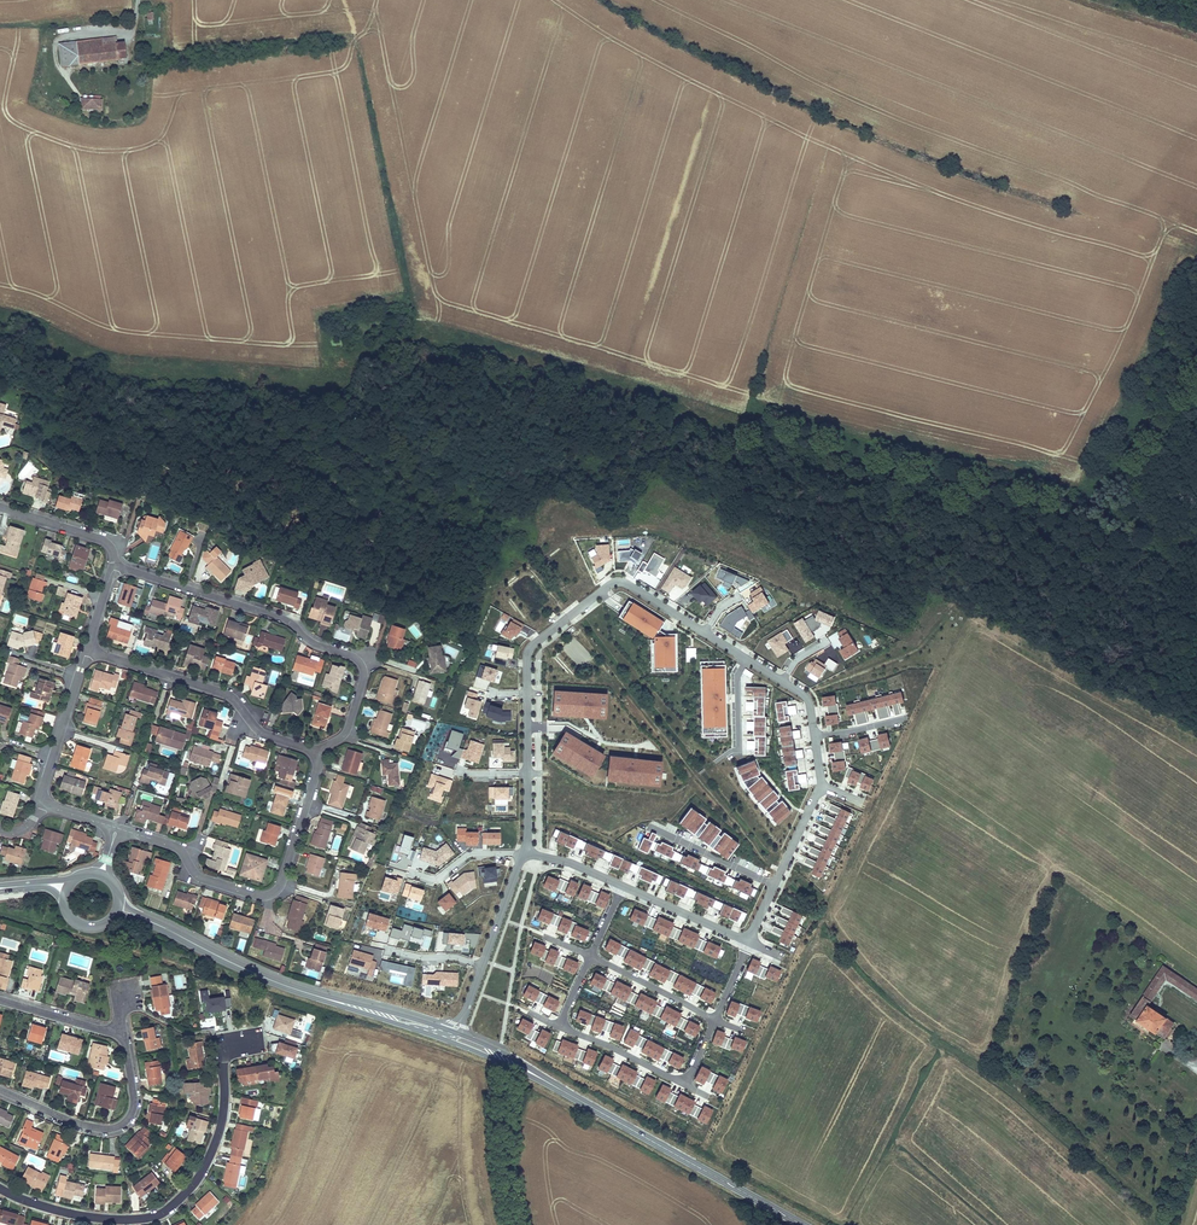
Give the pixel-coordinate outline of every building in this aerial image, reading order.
[(61,67),(126,59),(124,42),(117,42),(116,36),(58,44),(61,67)] [(82,98),(80,98),(80,110),(102,110),(103,99),(100,99),(100,96),(82,95),(82,98)] [(1,425),(12,429),(13,428),(14,423),(16,419),(2,415),(0,414),(1,411),(3,411),(5,405),(0,403),(0,430),(1,425)] [(49,482),(33,477),(32,483),(26,481),(23,491),(36,495),(35,497),(43,500),(49,482)] [(70,500),(58,496),(55,507),(67,511),(67,510),(68,508),(71,509),(79,511),(82,500),(75,498),(71,497),(70,500)] [(108,503),(99,500),(95,512),(104,515),(105,513),(118,517),(122,505),(109,501),(108,503)] [(157,520),(147,516),(145,522),(141,520),(141,522),(143,523),(142,526),(140,525),(138,532),(142,536),(142,533),(148,534),(153,536),(155,531),(156,527),(160,528),(159,531),(162,532),(165,522),(162,521),(157,520)] [(5,546),(2,552),(15,556),(23,530),(10,525),(6,538),(9,539),(8,541),(6,541),(5,546)] [(193,538),(181,531),(170,549),(171,550),(175,552),(171,559),(179,563),(183,556),(182,555),(185,549),(186,547),(188,548),(193,538)] [(51,541),(45,539),(41,551),(59,557),(62,546),(54,544),(54,546),(49,545),(50,543),(51,541)] [(597,555),(591,558),(595,565),(593,566),(597,573),(603,570),(600,565),(609,560),(608,544),(596,545),(597,555)] [(89,550),(76,546),(69,565),(72,566),(74,571),(79,569),(81,567),(84,568),(89,550)] [(209,554),(211,555),(206,561),(206,562),(209,564),(208,565),(216,573),(215,574),(222,580),(231,570),(216,557),(220,552),(215,547),(209,554)] [(617,551),(618,562),(628,561),(627,559),(629,559),(630,561),(635,564),(641,555),(631,549),(629,550),(617,551)] [(659,570),(665,559),(653,552),(647,564),(642,561),(637,570),(642,573),(643,570),(656,577),(659,571),(659,570)] [(208,553),(203,558),(206,561),(211,555),(209,554),(208,553)] [(237,579),(234,589),(243,592),(245,585),(250,586),(251,583),(258,579),(259,581),(267,577),(258,559),(252,563),(251,564),(249,572),(243,575),(237,579)] [(251,564),(241,569),(243,575),(249,572),(251,564)] [(216,573),(208,565),(206,568),(214,576),(215,574),(216,573)] [(687,585),(691,577),(675,567),(662,587),(670,592),(674,586),(672,584),(673,582),(675,584),(683,588),(687,585)] [(721,568),(717,578),(725,581),(732,584),(734,585),(735,581),(739,582),(741,587),(750,581),(749,581),(721,568)] [(6,577),(9,578),(11,573),(0,569),(0,596),(6,577)] [(47,581),(33,577),(27,597),(38,600),(40,593),(42,586),(45,587),(47,581)] [(136,587),(120,581),(117,588),(121,589),(117,604),(129,608),(136,587)] [(705,583),(693,593),(697,598),(700,596),(703,600),(707,605),(716,597),(705,583)] [(298,593),(280,587),(276,600),(294,606),(293,608),(298,610),(302,599),(296,598),(298,593)] [(752,613),(769,603),(763,593),(764,592),(761,587),(750,594),(752,596),(755,601),(753,602),(747,605),(750,610),(752,613)] [(82,597),(67,593),(65,601),(63,600),(60,609),(64,610),(63,613),(75,617),(77,612),(74,611),(75,607),(78,608),(82,597)] [(329,596),(323,594),(322,597),(320,602),(314,600),(313,607),(311,606),(309,613),(321,617),(321,620),(320,622),(329,625),(335,608),(326,605),(329,596)] [(167,604),(153,599),(150,607),(149,612),(163,616),(165,610),(178,614),(180,608),(182,600),(169,596),(167,604)] [(628,600),(620,613),(653,634),(653,639),(654,643),(652,643),(653,667),(654,667),(654,672),(674,671),(674,666),(676,666),(675,661),(674,661),(674,655),(675,655),(675,650),(674,650),(673,644),(675,644),(675,634),(664,634),(658,630),(663,623),(628,600)] [(205,611),(193,606),(189,618),(199,621),(214,626),(218,612),(206,608),(205,611)] [(752,613),(750,610),(745,612),(742,606),(726,616),(720,626),(736,636),(739,631),(734,628),(738,622),(747,616),(750,620),(755,617),(752,613)] [(835,617),(819,611),(816,620),(812,622),(810,618),(805,621),(803,618),(795,623),(806,642),(814,637),(811,632),(820,627),(822,623),(831,626),(835,617)] [(620,613),(618,616),(651,637),(653,634),(620,613)] [(355,637),(365,639),(372,619),(362,615),(361,618),(350,615),(349,620),(345,621),(344,625),(346,629),(353,631),(354,628),(358,629),(357,632),(355,637)] [(249,623),(228,617),(222,635),(243,642),(249,623)] [(119,621),(110,618),(108,625),(110,625),(107,635),(118,639),(117,641),(128,644),(131,632),(118,627),(119,621)] [(523,624),(513,618),(511,622),(510,622),(505,630),(503,629),(500,633),(510,639),(512,635),(515,636),(517,632),(520,628),(521,628),(523,624)] [(405,628),(392,625),(389,635),(392,636),(391,638),(390,637),(389,641),(387,647),(394,648),(395,646),(401,648),(404,638),(402,638),(405,628)] [(157,631),(145,627),(144,629),(145,633),(146,634),(144,642),(151,644),(150,646),(164,650),(165,645),(168,646),(171,636),(164,633),(162,637),(156,635),(157,631)] [(782,632),(768,641),(778,657),(788,650),(784,644),(783,642),(786,640),(787,642),(793,638),(788,629),(782,633),(782,632)] [(840,651),(845,659),(859,651),(845,629),(838,633),(841,637),(839,638),(845,648),(840,651)] [(11,632),(8,643),(19,647),(20,644),(25,643),(25,646),(33,644),(39,646),(42,633),(33,631),(23,633),(22,635),(11,632)] [(274,636),(260,631),(257,639),(262,641),(264,635),(273,638),(274,636)] [(74,637),(60,632),(53,654),(66,658),(69,648),(70,648),(71,648),(74,637)] [(285,639),(274,636),(273,638),(264,635),(262,641),(260,645),(281,652),(285,639)] [(204,650),(189,645),(183,663),(191,666),(191,664),(199,666),(202,657),(204,650)] [(441,656),(439,646),(427,648),(429,658),(431,658),(432,662),(430,665),(431,670),(435,672),(441,672),(445,667),(443,656),(441,656)] [(511,659),(513,650),(496,647),(494,658),(506,660),(507,659),(511,659)] [(696,662),(695,648),(685,648),(686,662),(696,662)] [(783,662),(792,656),(789,651),(780,657),(783,662)] [(317,662),(296,655),(291,669),(303,673),(304,670),(313,672),(317,662)] [(19,659),(9,656),(7,662),(9,663),(12,663),(8,673),(6,672),(3,683),(15,687),(18,680),(19,676),(21,677),(22,677),(25,668),(18,665),(19,659)] [(208,658),(202,657),(199,666),(191,664),(191,666),(204,670),(208,658)] [(224,660),(214,657),(211,666),(221,670),(221,673),(231,676),(234,664),(224,661),(224,660)] [(427,658),(429,673),(435,672),(431,670),(430,665),(432,662),(431,658),(429,658),(427,658)] [(810,663),(806,669),(820,678),(827,667),(833,671),(837,664),(829,658),(825,665),(816,659),(813,663),(811,662),(810,663)] [(725,665),(700,661),(700,679),(703,679),(704,684),(700,684),(700,690),(704,690),(704,695),(700,695),(701,700),(704,700),(704,705),(701,706),(701,711),(704,711),(704,716),(701,716),(701,721),(704,721),(704,727),(701,727),(701,737),(726,733),(726,726),(723,726),(723,721),(726,721),(726,715),(722,715),(722,711),(726,710),(725,683),(722,684),(722,679),(725,679),(725,665)] [(337,667),(332,665),(329,675),(326,673),(324,679),(327,680),(325,686),(329,687),(330,690),(331,687),(337,688),(340,682),(336,681),(338,677),(341,678),(344,667),(341,666),(337,667)] [(485,666),(481,678),(493,682),(497,670),(485,666)] [(262,670),(253,667),(250,677),(246,676),(244,684),(247,685),(251,683),(252,684),(251,690),(249,695),(256,697),(258,691),(260,690),(264,691),(266,685),(261,683),(263,674),(261,673),(262,670)] [(119,678),(124,680),(128,671),(122,669),(119,678)] [(743,673),(751,678),(754,674),(746,669),(743,673)] [(101,673),(95,671),(89,689),(97,692),(98,687),(109,691),(110,687),(114,689),(118,676),(113,675),(113,677),(106,674),(106,676),(101,675),(101,673)] [(378,699),(385,676),(382,679),(376,698),(378,699)] [(397,680),(385,676),(378,699),(393,703),(394,699),(391,698),(397,680)] [(54,683),(40,678),(33,698),(45,702),(49,691),(47,691),(48,687),(51,688),(53,689),(54,683)] [(430,685),(419,681),(415,692),(417,693),(415,701),(424,704),(430,685)] [(158,693),(153,692),(153,691),(144,689),(138,687),(138,684),(133,682),(129,697),(149,703),(154,704),(158,693)] [(767,687),(746,686),(745,692),(753,692),(753,697),(754,697),(765,698),(766,698),(767,687)] [(262,698),(264,691),(260,690),(258,691),(256,697),(262,698)] [(475,699),(477,694),(468,691),(466,697),(467,697),(464,707),(470,709),(468,716),(475,718),(480,701),(475,699)] [(892,692),(889,692),(890,695),(892,704),(895,716),(901,715),(898,703),(904,702),(901,693),(893,695),(892,692)] [(295,697),(290,693),(280,705),(281,713),(286,713),(286,711),(290,710),(292,712),(297,716),(301,711),(300,700),(295,701),(295,697)] [(606,697),(553,693),(551,717),(605,720),(606,697)] [(882,697),(881,694),(879,695),(885,719),(890,717),(887,706),(892,704),(890,695),(882,697)] [(879,695),(876,696),(877,699),(869,701),(871,710),(876,708),(879,720),(885,719),(879,695)] [(835,696),(823,698),(824,706),(827,706),(828,711),(839,709),(838,704),(836,704),(835,696)] [(754,702),(746,702),(746,706),(765,707),(765,698),(754,697),(754,702)] [(182,703),(170,699),(166,713),(171,715),(171,713),(191,719),(196,703),(187,700),(185,704),(182,703)] [(855,704),(847,706),(849,715),(855,714),(857,725),(863,724),(857,700),(854,701),(855,704)] [(860,703),(860,700),(857,700),(863,724),(868,723),(865,711),(871,710),(869,701),(860,703)] [(511,720),(511,712),(501,712),(494,710),(495,707),(491,706),(491,703),(485,701),(482,712),(486,713),(486,716),(493,718),(498,720),(498,719),(505,719),(505,720),(511,720)] [(787,701),(776,703),(778,713),(796,710),(796,705),(788,707),(787,701)] [(101,706),(87,702),(85,708),(88,708),(85,715),(83,722),(95,726),(101,706)] [(330,707),(318,703),(311,726),(323,730),(325,723),(323,722),(324,719),(326,719),(330,707)] [(0,706),(0,722),(6,724),(11,709),(0,706)] [(746,706),(746,711),(754,711),(754,716),(755,716),(765,717),(765,707),(746,706)] [(217,714),(203,709),(198,725),(210,729),(220,732),(221,727),(214,725),(215,721),(217,714)] [(829,716),(826,716),(827,725),(831,724),(839,723),(837,715),(839,715),(839,709),(828,711),(829,716)] [(138,712),(130,710),(128,714),(126,713),(122,726),(121,729),(118,728),(116,736),(121,737),(129,740),(131,733),(136,718),(138,712)] [(391,714),(380,710),(376,720),(374,728),(371,728),(370,733),(387,739),(389,733),(385,732),(391,714)] [(778,713),(779,722),(790,721),(789,715),(797,714),(796,710),(778,713)] [(43,717),(30,713),(27,722),(23,721),(19,734),(27,737),(28,733),(33,735),(36,726),(40,727),(43,717)] [(53,724),(55,717),(46,714),(43,721),(53,724)] [(412,719),(412,715),(407,714),(405,727),(424,730),(425,721),(412,719)] [(755,722),(747,721),(747,726),(766,727),(767,717),(765,717),(755,716),(755,722)] [(791,725),(780,727),(781,737),(801,734),(800,730),(792,731),(791,725)] [(747,726),(746,730),(754,731),(754,736),(755,736),(766,737),(766,727),(747,726)] [(160,728),(157,727),(153,741),(171,747),(172,742),(156,738),(160,728)] [(185,736),(160,728),(156,738),(172,742),(171,747),(181,750),(185,736)] [(217,741),(220,732),(210,729),(207,738),(217,741)] [(414,732),(402,729),(400,736),(401,737),(400,740),(399,740),(397,739),(394,748),(406,752),(409,743),(411,744),(414,732)] [(134,733),(131,733),(129,740),(121,737),(119,742),(130,746),(134,733)] [(887,733),(878,736),(879,739),(874,740),(876,750),(882,749),(881,748),(890,746),(887,733)] [(608,756),(608,760),(565,734),(548,760),(595,789),(613,791),(614,781),(658,785),(660,762),(608,756)] [(781,737),(783,747),(794,745),(794,740),(801,738),(801,734),(781,737)] [(755,741),(747,741),(747,745),(766,746),(766,737),(755,736),(755,741)] [(868,738),(859,740),(862,753),(871,751),(871,752),(876,750),(874,740),(869,741),(868,738)] [(478,760),(483,744),(470,740),(467,750),(462,749),(460,757),(471,761),(472,758),(478,760)] [(493,741),(493,757),(499,757),(499,756),(502,756),(502,757),(502,760),(509,761),(509,757),(513,757),(513,751),(509,751),(509,748),(502,748),(502,741),(493,741)] [(841,742),(830,744),(831,752),(834,752),(835,757),(845,756),(845,750),(843,750),(841,742)] [(150,754),(152,745),(146,743),(143,752),(150,754)] [(90,748),(76,744),(73,753),(76,754),(72,767),(83,770),(90,748)] [(747,745),(747,750),(755,750),(755,756),(766,756),(766,746),(747,745)] [(783,747),(784,757),(804,754),(803,749),(795,750),(794,745),(783,747)] [(269,752),(250,746),(250,747),(245,746),(242,757),(265,764),(269,752)] [(213,752),(204,749),(203,752),(192,748),(189,761),(209,767),(213,752)] [(129,755),(115,750),(113,755),(111,761),(106,759),(103,767),(115,771),(118,764),(126,766),(129,755)] [(362,755),(348,750),(341,771),(356,776),(362,755)] [(784,757),(785,766),(797,765),(796,759),(804,758),(804,754),(784,757)] [(297,761),(279,755),(276,764),(282,766),(278,778),(291,781),(293,773),(291,772),(292,769),(294,770),(297,761)] [(832,763),(834,771),(845,769),(844,761),(846,761),(845,756),(835,757),(835,762),(832,763)] [(32,764),(18,760),(12,780),(23,784),(26,775),(28,768),(31,769),(32,764)] [(753,760),(736,767),(739,775),(742,773),(745,780),(755,776),(753,769),(756,768),(753,760)] [(157,766),(150,763),(147,771),(143,783),(148,785),(150,779),(151,777),(157,779),(156,781),(159,784),(165,786),(169,773),(156,769),(157,766)] [(389,764),(381,765),(382,775),(387,775),(389,786),(399,785),(396,763),(389,764)] [(849,767),(845,777),(850,779),(848,782),(856,785),(861,774),(853,771),(854,769),(849,767)] [(741,781),(742,781),(746,788),(746,789),(752,795),(753,795),(750,792),(752,791),(748,787),(758,778),(756,776),(759,774),(756,768),(753,769),(755,776),(745,780),(742,773),(739,775),(741,781)] [(147,771),(143,770),(139,782),(143,783),(147,771)] [(786,771),(788,781),(807,778),(806,774),(798,775),(797,770),(786,771)] [(867,775),(862,772),(861,774),(858,782),(862,784),(861,787),(869,791),(874,780),(866,776),(867,775)] [(440,796),(442,789),(449,791),(452,781),(441,777),(441,779),(437,777),(437,776),(431,774),(428,781),(435,783),(434,788),(432,787),(430,793),(435,795),(434,799),(440,802),(442,797),(440,796)] [(249,781),(231,775),(228,782),(231,783),(229,787),(227,786),(225,791),(237,795),(239,790),(243,792),(245,786),(247,787),(249,781)] [(85,783),(64,776),(60,788),(71,792),(71,790),(82,793),(85,783)] [(195,793),(197,796),(204,799),(209,796),(206,790),(207,790),(209,790),(210,788),(206,779),(199,777),(191,782),(189,787),(191,790),(191,791),(192,792),(195,793)] [(215,792),(219,779),(214,777),(212,785),(211,791),(215,792)] [(758,778),(748,787),(752,791),(750,792),(753,795),(752,795),(758,803),(760,800),(767,808),(775,800),(778,798),(766,783),(765,784),(763,781),(761,782),(758,778)] [(788,781),(789,791),(800,789),(800,784),(807,783),(807,778),(788,781)] [(348,786),(333,781),(332,786),(334,787),(332,794),(329,804),(342,808),(348,786)] [(247,787),(245,786),(243,792),(239,790),(237,795),(244,797),(247,787)] [(380,794),(382,789),(371,786),(370,791),(380,794)] [(513,795),(513,787),(488,787),(488,797),(494,797),(494,799),(507,799),(507,795),(513,795)] [(109,793),(98,790),(95,800),(106,803),(107,798),(109,793)] [(20,795),(7,791),(4,802),(3,801),(0,810),(0,814),(10,817),(13,805),(16,806),(20,795)] [(288,797),(276,793),(270,813),(282,816),(284,809),(282,809),(283,806),(285,807),(288,797)] [(120,797),(111,794),(109,799),(116,801),(118,802),(120,797)] [(385,801),(372,797),(369,804),(372,805),(371,807),(370,812),(367,811),(365,817),(379,821),(385,801)] [(758,803),(764,810),(771,819),(774,816),(769,811),(778,803),(775,800),(767,808),(760,800),(758,803)] [(150,804),(142,801),(140,806),(143,807),(142,811),(139,810),(137,809),(135,817),(145,821),(145,819),(146,817),(149,818),(149,820),(156,822),(159,815),(161,808),(150,805),(150,804)] [(778,803),(769,811),(774,816),(771,819),(776,825),(791,813),(786,806),(783,809),(778,803)] [(853,814),(831,804),(829,809),(840,814),(837,820),(845,824),(849,816),(852,817),(853,814)] [(170,815),(167,824),(186,830),(190,818),(178,814),(180,810),(172,807),(170,815)] [(690,807),(678,823),(679,824),(683,820),(684,821),(689,814),(688,813),(691,808),(690,807)] [(683,820),(679,824),(693,835),(705,819),(691,808),(688,813),(689,814),(684,821),(683,820)] [(240,817),(220,811),(218,814),(213,812),(210,822),(215,823),(216,821),(225,824),(237,827),(240,817)] [(159,815),(156,822),(162,824),(163,823),(165,817),(159,815)] [(837,820),(826,815),(824,820),(834,825),(832,830),(840,834),(844,826),(847,828),(848,825),(845,824),(837,820)] [(333,820),(321,817),(316,834),(314,833),(310,845),(324,849),(333,820)] [(693,835),(696,837),(708,821),(705,819),(693,835)] [(708,821),(696,837),(702,842),(704,839),(710,843),(718,832),(712,828),(714,826),(708,821)] [(280,827),(268,823),(265,833),(263,832),(260,842),(272,846),(275,835),(277,836),(280,827)] [(832,830),(821,825),(819,831),(830,836),(827,841),(836,845),(839,837),(842,838),(843,835),(840,834),(832,830)] [(356,826),(351,837),(354,838),(356,839),(359,833),(362,834),(365,830),(356,826)] [(702,842),(711,848),(723,832),(714,826),(712,828),(718,832),(710,843),(704,839),(702,842)] [(465,832),(465,829),(456,828),(456,841),(465,841),(465,845),(477,845),(477,832),(465,832)] [(63,834),(45,829),(42,838),(44,838),(47,839),(44,849),(53,852),(56,842),(60,843),(63,834)] [(555,829),(552,836),(556,838),(555,842),(564,846),(569,835),(555,829)] [(80,832),(75,830),(71,844),(89,851),(93,839),(86,837),(79,834),(80,832)] [(354,838),(349,849),(362,855),(370,838),(373,839),(375,834),(370,832),(365,830),(362,834),(359,833),(356,839),(354,838)] [(499,832),(482,833),(482,836),(486,836),(486,844),(500,843),(499,832)] [(638,849),(647,854),(649,849),(653,841),(656,835),(651,832),(648,840),(643,838),(638,849)] [(723,832),(711,848),(725,859),(728,854),(727,853),(732,846),(734,847),(737,843),(723,832)] [(564,846),(573,850),(575,846),(579,848),(582,841),(569,835),(564,846)] [(412,862),(415,852),(409,851),(413,839),(404,836),(398,854),(408,857),(407,860),(412,862)] [(827,841),(816,836),(814,841),(825,846),(822,852),(830,856),(834,847),(837,849),(838,846),(836,845),(827,841)] [(585,854),(591,857),(596,847),(582,841),(579,848),(586,852),(585,854)] [(649,849),(662,855),(667,845),(661,842),(660,845),(653,841),(649,849)] [(230,849),(214,843),(212,848),(214,849),(217,850),(215,857),(217,858),(216,861),(211,859),(209,859),(207,865),(208,867),(218,870),(218,868),(223,869),(230,849)] [(725,859),(726,860),(738,844),(737,843),(734,847),(732,846),(727,853),(728,854),(725,859)] [(453,853),(445,844),(435,851),(422,847),(419,859),(424,861),(425,860),(439,864),(453,853)] [(672,850),(673,847),(667,845),(662,855),(675,861),(679,853),(672,850)] [(147,852),(132,847),(130,852),(132,852),(133,853),(131,860),(134,861),(133,864),(128,863),(125,862),(123,868),(125,871),(134,874),(135,871),(140,873),(147,852)] [(591,857),(597,860),(598,857),(606,860),(609,853),(596,847),(591,857)] [(822,852),(811,847),(809,852),(820,857),(817,862),(826,866),(829,858),(832,860),(833,857),(830,856),(822,852)] [(25,853),(8,848),(7,848),(5,856),(4,859),(21,865),(25,853)] [(608,865),(618,870),(623,859),(609,853),(606,860),(610,862),(608,865)] [(693,857),(687,854),(686,857),(679,853),(675,861),(688,867),(693,857)] [(264,860),(246,854),(244,861),(246,862),(243,872),(252,875),(251,878),(258,880),(259,876),(262,877),(265,867),(263,865),(264,860)] [(323,859),(309,855),(307,859),(309,860),(307,868),(305,873),(318,877),(323,859)] [(698,862),(699,860),(693,857),(688,867),(701,873),(705,866),(698,862)] [(826,866),(806,857),(804,863),(815,868),(812,873),(820,877),(824,869),(827,870),(828,867),(826,866)] [(171,863),(156,858),(155,864),(156,864),(153,876),(151,875),(147,887),(159,891),(162,880),(165,881),(171,863)] [(628,870),(632,872),(636,865),(623,859),(618,870),(627,874),(628,870)] [(246,862),(244,861),(240,874),(251,878),(252,875),(243,872),(246,862)] [(418,862),(416,867),(425,870),(427,864),(418,862)] [(645,881),(649,871),(636,865),(632,872),(640,875),(639,878),(645,881)] [(477,867),(478,877),(483,876),(483,883),(491,882),(491,877),(500,876),(499,869),(494,869),(494,867),(484,868),(484,866),(477,867)] [(713,866),(712,869),(705,866),(701,873),(714,879),(719,869),(713,866)] [(724,875),(725,872),(719,869),(714,879),(728,885),(731,878),(724,875)] [(659,884),(662,877),(649,871),(645,881),(651,884),(652,881),(659,884)] [(355,873),(340,872),(339,879),(341,879),(341,888),(339,887),(338,898),(352,899),(354,880),(355,880),(355,873)] [(452,882),(451,881),(447,884),(454,894),(458,891),(462,888),(463,889),(470,888),(475,887),(473,872),(463,873),(459,877),(461,878),(459,880),(457,878),(452,882)] [(134,874),(132,880),(141,883),(143,877),(134,874)] [(555,888),(560,890),(564,880),(559,878),(558,881),(547,876),(543,886),(554,891),(555,888)] [(679,884),(665,877),(661,885),(666,887),(665,890),(674,894),(679,884)] [(396,882),(384,878),(380,892),(392,896),(393,893),(398,894),(402,880),(397,878),(396,882)] [(740,878),(738,881),(731,878),(728,885),(741,891),(745,881),(740,878)] [(560,890),(572,896),(578,884),(570,880),(569,883),(564,880),(560,890)] [(750,887),(751,884),(745,881),(741,891),(754,898),(757,890),(750,887)] [(420,902),(423,891),(410,887),(411,885),(405,884),(401,896),(407,898),(420,902)] [(590,902),(594,892),(590,890),(591,888),(583,884),(577,896),(590,902)] [(689,897),(692,890),(679,884),(674,894),(683,898),(684,895),(689,897)] [(701,906),(705,896),(692,890),(689,897),(696,900),(695,903),(701,906)] [(603,908),(609,895),(600,891),(599,894),(594,892),(590,902),(603,908)] [(186,895),(177,892),(173,905),(191,911),(193,905),(195,906),(198,897),(193,895),(192,897),(186,895)] [(445,911),(455,903),(448,893),(437,902),(445,911)] [(307,899),(296,896),(294,901),(305,904),(307,899)] [(715,909),(718,901),(705,896),(701,906),(707,908),(708,906),(715,909)] [(211,901),(202,897),(198,908),(203,910),(208,911),(207,915),(222,920),(226,907),(219,905),(211,902),(211,901)] [(294,901),(292,900),(287,917),(289,917),(288,922),(286,929),(297,932),(300,921),(305,904),(294,901)] [(727,918),(732,908),(718,901),(715,909),(720,911),(718,914),(727,918)] [(344,909),(331,905),(327,915),(330,916),(326,927),(337,930),(344,909)] [(806,917),(783,907),(781,912),(791,917),(789,921),(798,926),(801,919),(804,920),(806,917)] [(743,921),(746,914),(732,908),(727,918),(737,922),(738,919),(743,921)] [(542,909),(537,919),(553,925),(557,915),(542,909)] [(630,919),(647,927),(652,917),(647,915),(634,909),(630,919)] [(242,916),(232,913),(228,926),(249,933),(252,922),(241,918),(242,916)] [(387,919),(367,914),(364,925),(384,930),(387,919)] [(567,931),(571,921),(557,915),(553,925),(558,927),(557,930),(566,933),(567,931)] [(789,921),(779,916),(776,922),(787,927),(785,931),(794,935),(797,928),(800,930),(801,927),(798,926),(789,921)] [(665,920),(658,917),(657,920),(652,917),(647,927),(660,933),(665,920)] [(672,926),(673,924),(665,920),(660,933),(673,938),(677,929),(672,926)] [(584,941),(588,931),(575,925),(576,923),(571,921),(567,931),(572,933),(570,935),(584,941)] [(422,930),(408,925),(406,931),(401,929),(401,930),(391,927),(388,937),(398,940),(399,938),(405,940),(406,938),(409,939),(410,936),(420,939),(421,934),(430,937),(431,931),(423,928),(422,930)] [(785,931),(774,926),(772,931),(782,937),(780,941),(789,945),(792,938),(795,939),(796,937),(794,935),(785,931)] [(685,944),(691,931),(683,928),(682,931),(677,929),(673,938),(685,944)] [(697,938),(699,935),(691,931),(685,944),(698,950),(702,940),(697,938)] [(462,935),(442,934),(442,942),(461,943),(462,935)] [(243,951),(246,940),(240,938),(236,949),(243,951)] [(221,939),(219,944),(225,948),(228,943),(221,939)] [(256,943),(254,947),(265,951),(263,956),(281,961),(284,949),(275,947),(267,944),(267,942),(257,939),(256,943)] [(609,939),(604,949),(619,956),(624,946),(609,939)] [(698,950),(716,958),(720,947),(702,940),(698,950)] [(534,942),(530,952),(540,956),(539,959),(545,961),(549,951),(544,949),(545,946),(534,942)] [(327,947),(316,943),(310,960),(308,968),(319,972),(327,947)] [(619,956),(624,959),(623,961),(631,965),(637,954),(624,946),(619,956)] [(557,955),(558,952),(550,948),(549,951),(545,961),(557,966),(561,957),(557,955)] [(373,955),(353,949),(349,961),(369,967),(367,973),(372,974),(375,961),(372,960),(373,955)] [(645,969),(650,960),(645,958),(637,954),(631,965),(639,970),(641,967),(645,969)] [(573,973),(578,963),(561,957),(557,966),(573,973)] [(7,984),(9,978),(7,978),(6,978),(8,971),(6,971),(7,969),(8,970),(11,961),(8,960),(0,958),(0,982),(7,984)] [(760,962),(752,959),(747,970),(754,974),(754,975),(759,977),(763,967),(759,965),(760,962)] [(381,960),(378,970),(385,971),(386,969),(389,969),(406,973),(403,985),(410,987),(415,968),(407,966),(407,968),(403,967),(403,965),(381,960)] [(656,979),(662,968),(655,964),(655,963),(650,960),(645,969),(650,972),(648,975),(656,979)] [(1163,965),(1142,996),(1143,997),(1130,1016),(1136,1021),(1136,1022),(1156,1035),(1156,1034),(1166,1041),(1174,1030),(1172,1028),(1175,1023),(1167,1018),(1148,1006),(1166,980),(1196,1001),(1196,988),(1163,965)] [(769,966),(768,969),(763,967),(759,977),(764,979),(765,977),(776,981),(780,971),(769,966)] [(29,967),(26,975),(29,976),(30,969),(42,972),(42,970),(29,967)] [(670,982),(674,973),(669,970),(669,971),(662,968),(656,979),(663,983),(665,980),(670,982)] [(23,979),(21,986),(31,989),(38,991),(42,977),(40,977),(42,972),(30,969),(29,976),(28,980),(23,979)] [(550,984),(554,975),(542,970),(538,979),(550,984)] [(426,974),(425,984),(456,986),(457,973),(435,972),(432,975),(426,974)] [(595,973),(590,983),(604,990),(609,981),(595,973)] [(673,987),(681,991),(687,980),(679,976),(679,975),(674,973),(670,982),(674,984),(673,987)] [(151,986),(162,985),(161,977),(149,979),(150,987),(151,986)] [(59,979),(55,990),(60,992),(59,993),(65,995),(66,993),(70,994),(71,992),(75,993),(75,995),(74,997),(82,1000),(85,990),(88,992),(90,985),(74,980),(74,981),(64,979),(64,981),(59,979)] [(690,993),(696,996),(701,986),(687,980),(681,991),(689,995),(690,993)] [(623,984),(616,981),(615,984),(609,981),(604,990),(617,996),(623,984)] [(162,985),(151,986),(152,990),(152,993),(150,994),(151,999),(166,996),(165,985),(164,984),(162,985)] [(630,991),(631,989),(623,984),(617,996),(629,1003),(634,993),(630,991)] [(538,1004),(543,995),(528,986),(522,998),(533,1003),(534,1002),(538,1004)] [(696,996),(710,1003),(715,994),(701,986),(696,996)] [(74,997),(73,1000),(84,1003),(88,992),(85,990),(82,1000),(74,997)] [(640,993),(639,996),(634,993),(629,1003),(642,1009),(648,997),(640,993)] [(559,1003),(543,995),(538,1004),(543,1006),(542,1008),(553,1014),(559,1003)] [(166,996),(151,999),(152,1004),(154,1003),(154,1007),(155,1010),(160,1010),(169,1008),(168,1007),(166,996)] [(655,1004),(657,1001),(648,997),(642,1009),(655,1016),(660,1006),(655,1004)] [(230,999),(223,999),(223,998),(204,1000),(204,1002),(201,1003),(202,1010),(205,1010),(205,1014),(225,1011),(224,1008),(231,1008),(230,999)] [(738,1004),(731,1001),(726,1013),(734,1016),(735,1013),(740,1015),(744,1005),(739,1003),(738,1004)] [(756,1022),(760,1011),(744,1005),(740,1015),(756,1022)] [(666,1006),(665,1009),(660,1006),(655,1016),(668,1022),(674,1010),(666,1006)] [(680,1016),(681,1014),(674,1010),(668,1022),(680,1029),(685,1019),(680,1016)] [(592,1027),(596,1017),(579,1011),(575,1023),(587,1027),(588,1025),(592,1027)] [(292,1030),(295,1021),(277,1015),(276,1019),(273,1029),(290,1035),(292,1030)] [(308,1031),(311,1017),(308,1017),(307,1021),(301,1019),(298,1029),(308,1031)] [(606,1032),(609,1022),(596,1017),(592,1027),(591,1029),(590,1032),(599,1035),(601,1030),(606,1032)] [(695,1036),(699,1026),(685,1019),(680,1029),(695,1036)] [(535,1031),(530,1029),(532,1025),(521,1020),(516,1030),(527,1036),(526,1038),(530,1040),(535,1031)] [(618,1042),(624,1028),(609,1022),(606,1032),(610,1034),(609,1038),(618,1042)] [(31,1027),(27,1039),(41,1043),(46,1029),(41,1028),(41,1027),(38,1026),(37,1028),(31,1027)] [(153,1027),(141,1029),(142,1037),(147,1036),(148,1040),(145,1040),(148,1050),(161,1047),(158,1037),(155,1038),(153,1027)] [(301,1033),(292,1030),(290,1035),(290,1036),(299,1039),(301,1033)] [(543,1049),(550,1035),(542,1030),(540,1034),(535,1031),(530,1040),(535,1043),(534,1044),(543,1049)] [(642,1039),(638,1036),(639,1035),(630,1030),(623,1044),(632,1049),(633,1046),(638,1048),(642,1039)] [(725,1033),(717,1030),(712,1042),(720,1045),(719,1046),(725,1048),(728,1038),(724,1036),(725,1033)] [(61,1034),(58,1046),(68,1049),(68,1052),(78,1055),(82,1041),(61,1034)] [(734,1040),(728,1038),(725,1048),(730,1050),(731,1047),(742,1051),(746,1041),(735,1037),(734,1040)] [(295,1059),(299,1048),(296,1047),(297,1043),(285,1039),(284,1043),(279,1042),(276,1053),(295,1059)] [(649,1058),(655,1045),(642,1039),(638,1048),(642,1050),(641,1053),(649,1058)] [(201,1041),(189,1044),(190,1048),(188,1048),(190,1059),(192,1068),(204,1066),(200,1046),(202,1046),(201,1041)] [(565,1057),(570,1044),(562,1041),(561,1043),(556,1041),(552,1051),(557,1053),(557,1054),(565,1057)] [(94,1048),(90,1067),(103,1070),(104,1064),(106,1057),(108,1051),(106,1051),(107,1046),(93,1043),(92,1048),(94,1048)] [(578,1060),(582,1051),(577,1049),(578,1047),(570,1044),(565,1057),(573,1060),(573,1059),(578,1060)] [(664,1061),(669,1052),(655,1045),(649,1058),(658,1062),(659,1059),(664,1061)] [(591,1068),(597,1053),(587,1050),(586,1052),(582,1051),(578,1060),(583,1062),(582,1065),(591,1068)] [(678,1071),(684,1059),(669,1052),(664,1061),(668,1063),(667,1066),(678,1071)] [(616,1065),(611,1063),(613,1060),(604,1056),(597,1070),(606,1074),(606,1072),(611,1075),(616,1065)] [(1,1070),(0,1072),(0,1075),(11,1078),(15,1063),(0,1059),(0,1070),(1,1070)] [(158,1061),(145,1063),(147,1079),(150,1079),(150,1081),(148,1081),(148,1086),(157,1085),(156,1077),(160,1077),(158,1061)] [(260,1063),(255,1064),(257,1080),(269,1078),(269,1079),(274,1078),(278,1078),(277,1071),(274,1072),(273,1066),(267,1067),(267,1064),(263,1065),(260,1065),(260,1063)] [(246,1068),(237,1069),(240,1083),(246,1081),(257,1080),(255,1064),(250,1065),(250,1067),(246,1068)] [(622,1065),(620,1068),(616,1065),(611,1075),(623,1081),(629,1069),(622,1065)] [(709,1085),(714,1075),(700,1068),(693,1082),(703,1087),(705,1082),(709,1085)] [(640,1078),(635,1075),(637,1073),(629,1069),(623,1081),(635,1087),(640,1078)] [(26,1071),(21,1085),(31,1088),(33,1083),(35,1083),(34,1084),(42,1087),(47,1088),(50,1078),(26,1071)] [(721,1096),(728,1081),(714,1075),(709,1085),(714,1087),(712,1091),(721,1096)] [(646,1077),(644,1080),(640,1078),(635,1087),(640,1089),(639,1091),(648,1095),(655,1081),(646,1077)] [(62,1081),(59,1091),(69,1094),(72,1095),(71,1098),(77,1100),(79,1097),(84,1099),(87,1088),(62,1081)] [(200,1082),(184,1083),(184,1088),(186,1088),(186,1093),(190,1093),(192,1093),(192,1099),(195,1099),(194,1104),(201,1106),(207,1104),(207,1097),(204,1097),(204,1094),(207,1094),(207,1092),(210,1092),(209,1087),(202,1087),(200,1087),(200,1082)] [(101,1083),(98,1094),(100,1095),(98,1105),(98,1106),(114,1110),(117,1099),(112,1098),(115,1087),(101,1083)] [(674,1095),(669,1093),(671,1090),(662,1085),(655,1099),(663,1104),(664,1102),(669,1105),(674,1095)] [(680,1095),(678,1097),(674,1095),(669,1105),(681,1111),(687,1099),(680,1095)] [(239,1114),(239,1117),(252,1120),(252,1119),(254,1108),(256,1101),(243,1098),(242,1105),(240,1105),(238,1110),(240,1110),(239,1114)] [(166,1101),(154,1099),(153,1104),(150,1103),(149,1113),(150,1113),(151,1113),(150,1123),(161,1125),(166,1101)] [(698,1107),(693,1105),(695,1103),(687,1099),(681,1111),(693,1117),(698,1107)] [(706,1125),(713,1111),(704,1107),(702,1110),(698,1107),(693,1117),(697,1119),(697,1121),(706,1125)] [(9,1127),(13,1117),(6,1114),(0,1111),(0,1124),(9,1127)] [(207,1121),(195,1118),(192,1127),(192,1126),(188,1140),(199,1143),(201,1134),(200,1134),(201,1131),(203,1131),(204,1132),(207,1121)] [(27,1145),(36,1149),(43,1134),(36,1131),(36,1133),(30,1130),(31,1128),(33,1123),(26,1120),(21,1130),(23,1131),(18,1140),(19,1141),(27,1144),(27,1145)] [(232,1148),(231,1155),(241,1158),(243,1150),(243,1151),(248,1131),(247,1131),(248,1126),(237,1124),(236,1129),(234,1129),(230,1147),(232,1148)] [(137,1137),(127,1148),(138,1159),(149,1147),(148,1146),(142,1141),(146,1137),(139,1131),(136,1135),(137,1137)] [(57,1134),(48,1152),(60,1158),(62,1153),(66,1145),(66,1144),(64,1143),(67,1138),(57,1134)] [(136,1135),(125,1146),(127,1148),(137,1137),(136,1135)] [(146,1137),(142,1141),(148,1146),(151,1143),(146,1137)] [(167,1144),(158,1154),(162,1157),(171,1147),(167,1144)] [(168,1153),(161,1161),(173,1170),(179,1163),(180,1163),(186,1156),(174,1147),(169,1154),(168,1153)] [(2,1162),(2,1164),(12,1170),(19,1157),(0,1148),(0,1161),(2,1162)] [(90,1154),(88,1167),(113,1169),(114,1157),(90,1154)] [(227,1162),(223,1181),(225,1181),(227,1182),(226,1187),(232,1188),(234,1183),(236,1184),(240,1165),(239,1165),(241,1158),(231,1155),(229,1163),(227,1162)] [(179,1163),(173,1170),(175,1172),(181,1165),(180,1163),(179,1163)] [(27,1167),(21,1179),(31,1184),(36,1187),(37,1185),(43,1188),(49,1176),(42,1172),(41,1174),(27,1167)] [(151,1172),(133,1187),(140,1197),(159,1182),(151,1172)] [(61,1175),(58,1188),(63,1189),(62,1196),(71,1198),(72,1194),(82,1196),(84,1186),(65,1181),(66,1177),(61,1175)] [(96,1189),(95,1203),(105,1203),(105,1201),(120,1202),(121,1187),(105,1186),(105,1189),(96,1189)] [(197,1206),(191,1211),(198,1218),(203,1214),(204,1214),(218,1201),(210,1192),(195,1204),(197,1206)] [(225,1196),(222,1201),(227,1204),(230,1199),(225,1196)] [(6,1223),(12,1224),(23,1224),(25,1218),(17,1215),(18,1213),(2,1208),(2,1211),(0,1210),(0,1221),(6,1223)]
